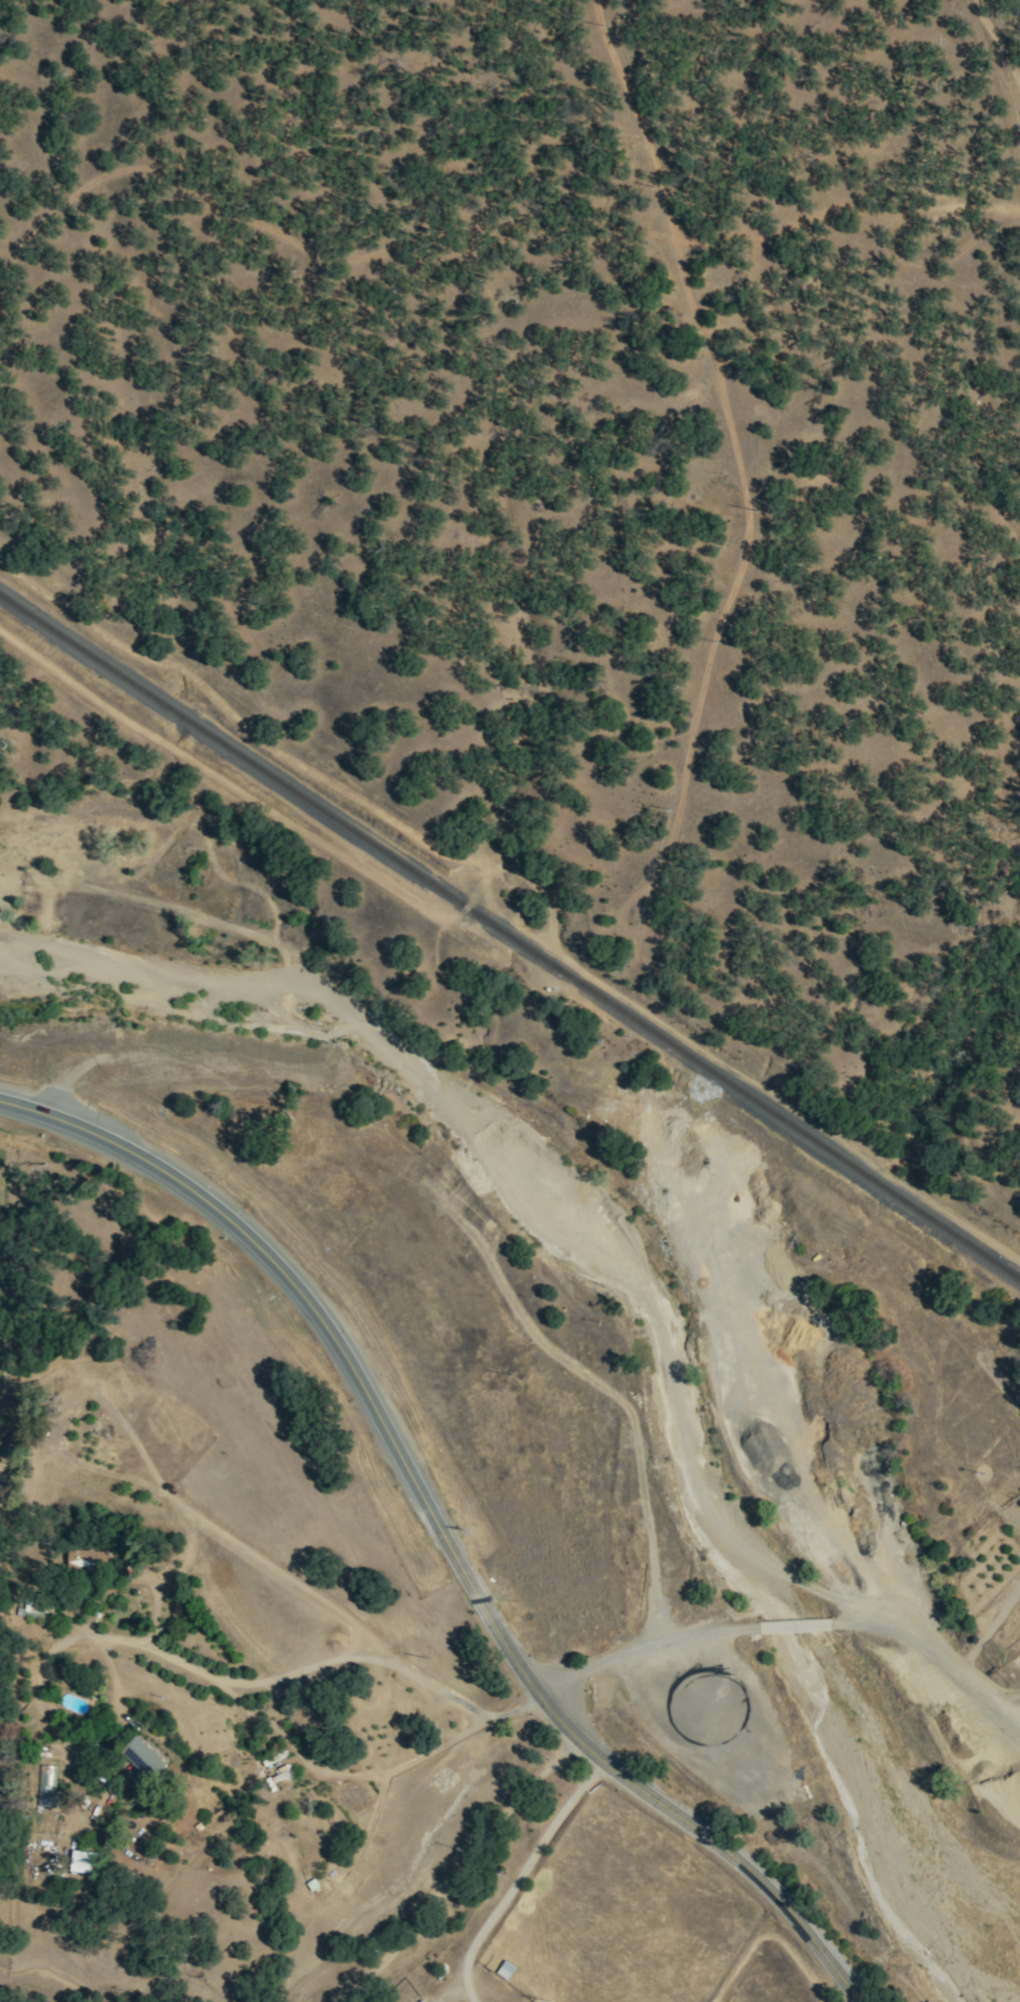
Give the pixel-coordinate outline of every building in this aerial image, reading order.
[(67,1551),(66,1567),(108,1568),(108,1552),(67,1551)] [(143,1741),(137,1736),(120,1754),(151,1782),(170,1762),(145,1738),(143,1741)] [(94,1853),(72,1852),(71,1873),(93,1874),(94,1853)] [(509,1981),(516,1967),(504,1961),(496,1975),(509,1981)]
